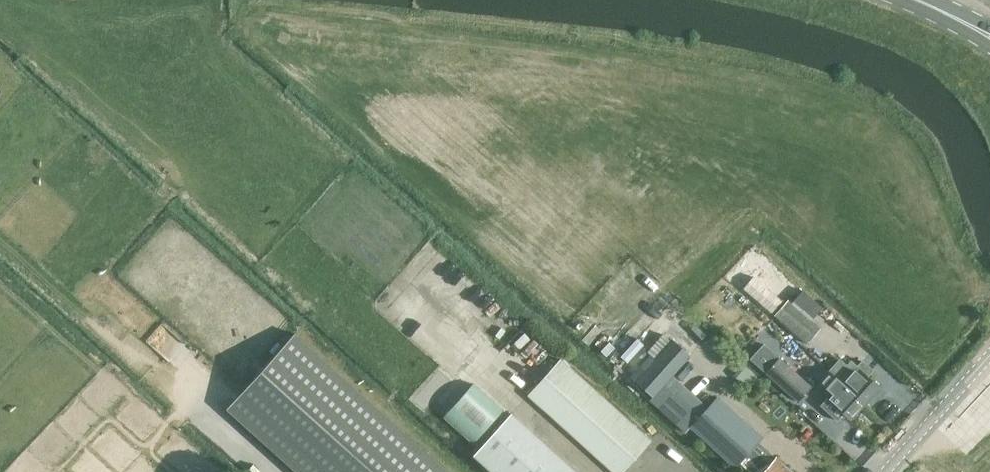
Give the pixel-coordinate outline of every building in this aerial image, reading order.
[(788,298),(774,314),(807,343),(821,328),(788,298)] [(293,334),(226,408),(297,471),(446,471),(293,334)] [(700,416),(665,384),(690,356),(672,340),(654,359),(648,354),(635,368),(641,374),(634,381),(652,397),(649,401),(684,433),(690,427),(735,468),(739,464),(748,471),(790,471),(776,459),(768,468),(749,451),(761,439),(716,398),(700,416)] [(811,388),(780,360),(781,358),(763,342),(750,358),(767,373),(766,375),(797,403),(811,388)] [(839,358),(828,371),(864,404),(878,389),(866,378),(872,371),(861,361),(857,365),(851,360),(847,365),(839,358)] [(650,440),(560,359),(527,396),(612,471),(621,471),(650,440)] [(864,404),(828,371),(819,381),(832,392),(820,405),(837,420),(843,413),(851,419),(864,404)] [(473,443),(503,410),(472,383),(443,416),(473,443)] [(812,420),(787,398),(780,407),(805,428),(812,420)] [(492,471),(576,471),(511,413),(473,455),(492,471)]
